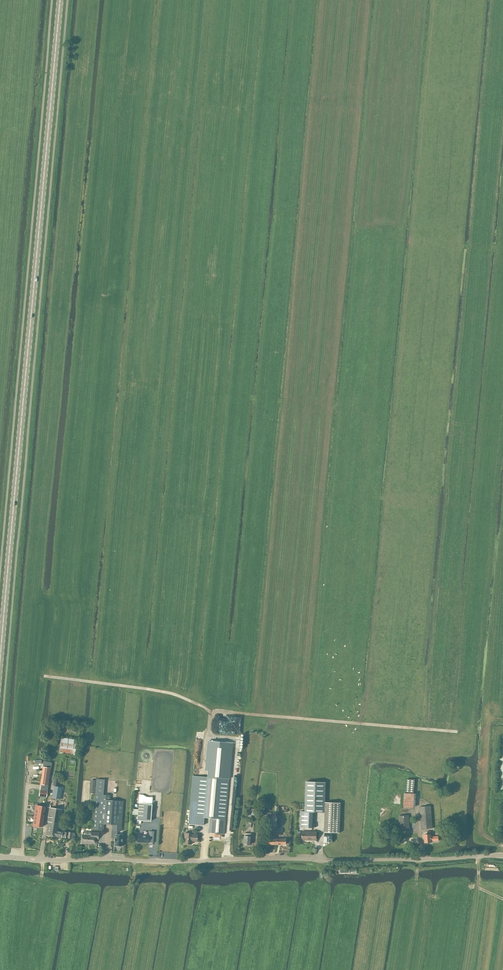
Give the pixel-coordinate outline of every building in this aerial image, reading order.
[(61,737),(59,752),(75,754),(77,739),(61,737)] [(193,776),(188,824),(202,825),(203,817),(210,818),(209,832),(224,834),(229,779),(232,743),(208,741),(205,771),(208,771),(207,777),(193,776)] [(40,784),(41,784),(48,785),(52,762),(44,761),(40,784)] [(53,785),(51,799),(57,800),(57,799),(60,799),(62,787),(58,786),(59,776),(55,776),(53,785)] [(95,794),(93,829),(103,830),(104,824),(112,824),(112,830),(121,831),(123,801),(109,800),(110,795),(103,795),(104,780),(96,779),(96,780),(95,793),(95,794)] [(306,781),(305,800),(305,811),(300,811),(300,827),(312,828),(313,812),(325,812),(324,832),(339,833),(340,803),(325,802),(326,782),(306,781)] [(404,793),(403,807),(414,807),(414,793),(404,793)] [(141,821),(151,821),(152,804),(153,797),(142,797),(143,795),(139,795),(138,809),(132,809),(132,814),(138,815),(137,820),(141,821)] [(35,805),(33,816),(43,817),(43,814),(41,814),(42,811),(44,812),(44,806),(35,805)] [(419,807),(421,829),(432,828),(430,806),(419,807)] [(55,829),(60,830),(60,825),(62,810),(49,808),(48,819),(48,821),(46,835),(54,836),(55,829)] [(399,831),(410,830),(408,815),(398,816),(399,831)] [(32,826),(42,827),(43,817),(33,816),(32,826)] [(112,830),(111,840),(114,840),(113,846),(122,847),(122,843),(123,843),(123,839),(122,839),(123,831),(121,831),(112,830)] [(149,835),(143,834),(143,833),(141,833),(141,834),(138,834),(137,842),(153,843),(154,831),(149,831),(149,835)] [(316,840),(316,832),(302,831),(302,840),(316,840)] [(431,841),(438,840),(438,836),(431,836),(431,834),(430,831),(428,831),(428,834),(424,835),(424,843),(431,842),(431,841)] [(98,839),(99,833),(91,832),(91,836),(82,835),(82,843),(87,843),(94,843),(94,839),(98,839)] [(197,842),(197,834),(185,833),(184,843),(191,844),(191,841),(197,842)]
